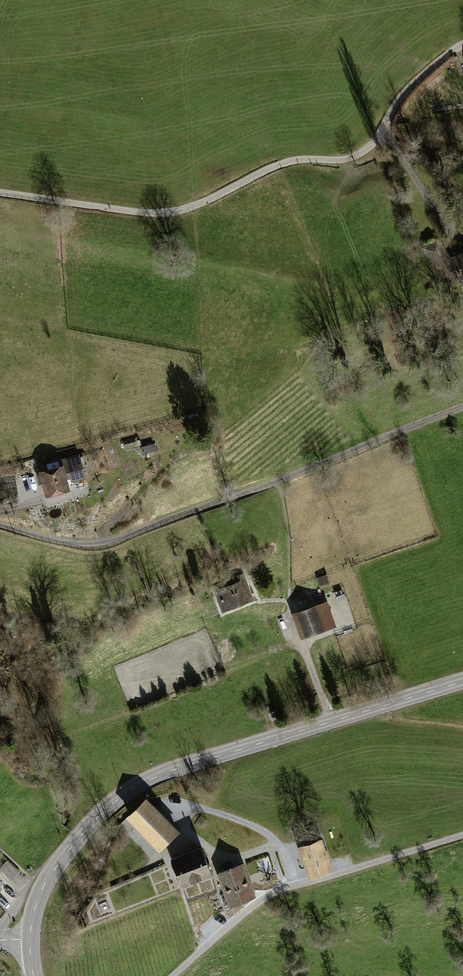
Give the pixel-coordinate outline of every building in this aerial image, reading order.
[(151,444),(139,447),(141,454),(153,451),(151,444)] [(53,474),(41,477),(47,501),(71,494),(69,485),(87,481),(81,456),(50,464),(53,474)] [(325,575),(314,578),(317,586),(327,583),(325,575)] [(244,578),(211,591),(220,615),(254,602),(244,578)] [(340,590),(333,592),(335,599),(343,596),(340,590)] [(328,604),(294,615),(303,641),(337,629),(328,604)] [(276,708),(265,711),(268,718),(278,715),(276,708)] [(145,796),(124,817),(157,851),(178,830),(145,796)] [(321,838),(297,847),(307,877),(331,868),(321,838)] [(126,872),(144,853),(133,843),(115,863),(126,872)] [(200,844),(169,856),(179,884),(211,871),(200,844)] [(0,861),(0,868),(11,878),(18,871),(4,857),(0,861)] [(241,864),(216,874),(222,894),(219,895),(228,918),(242,909),(239,903),(253,897),(241,864)]
